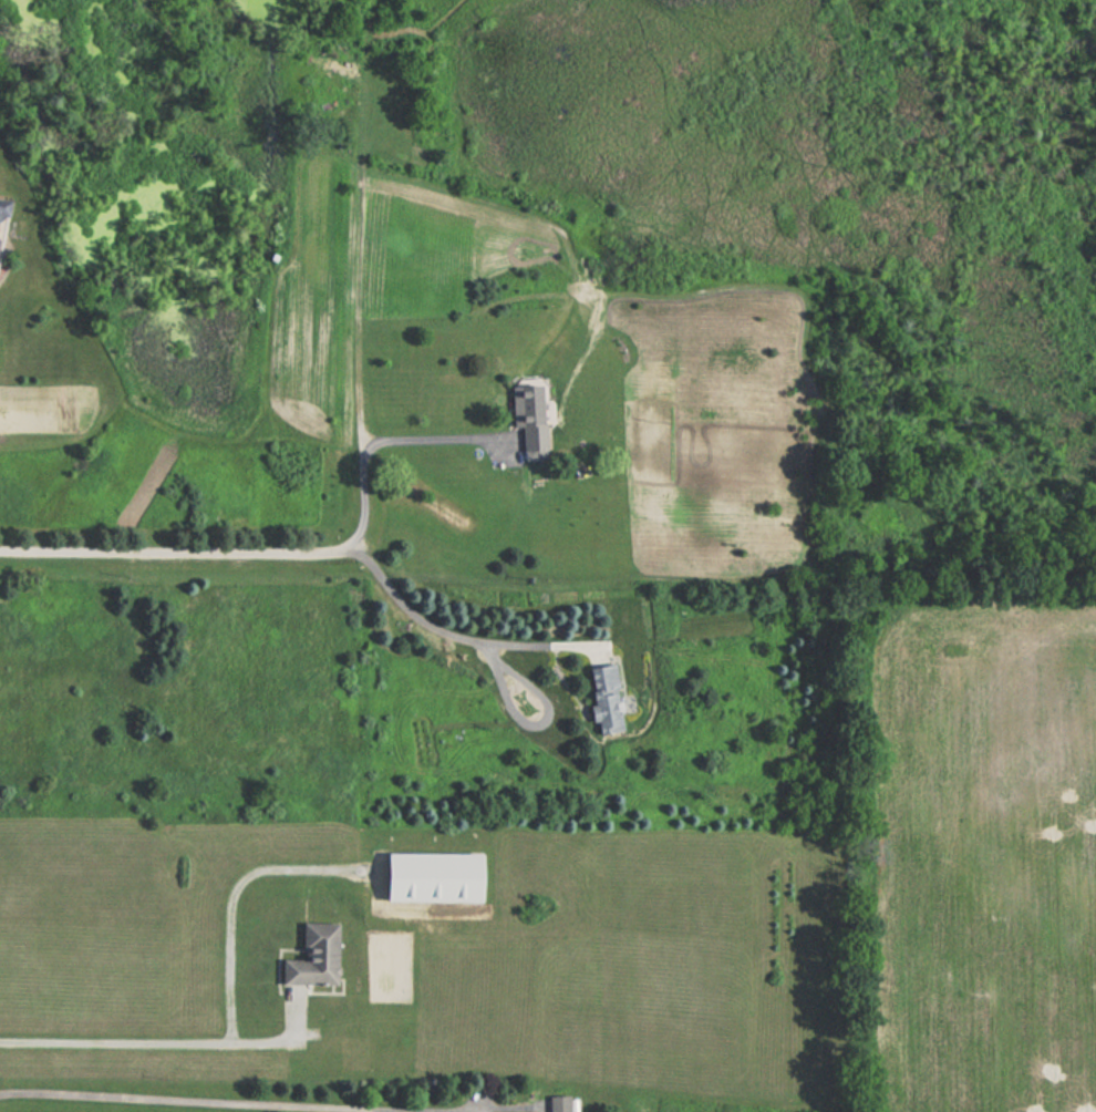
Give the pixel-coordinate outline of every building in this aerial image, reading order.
[(510,387),(511,428),(520,428),(520,451),(543,451),(541,386),(510,387)] [(625,730),(612,661),(581,667),(593,736),(625,730)] [(381,854),(381,902),(477,902),(477,855),(381,854)] [(335,923),(299,923),(299,959),(278,959),(278,984),(335,985),(335,923)] [(546,1097),(546,1111),(568,1111),(568,1097),(546,1097)]
